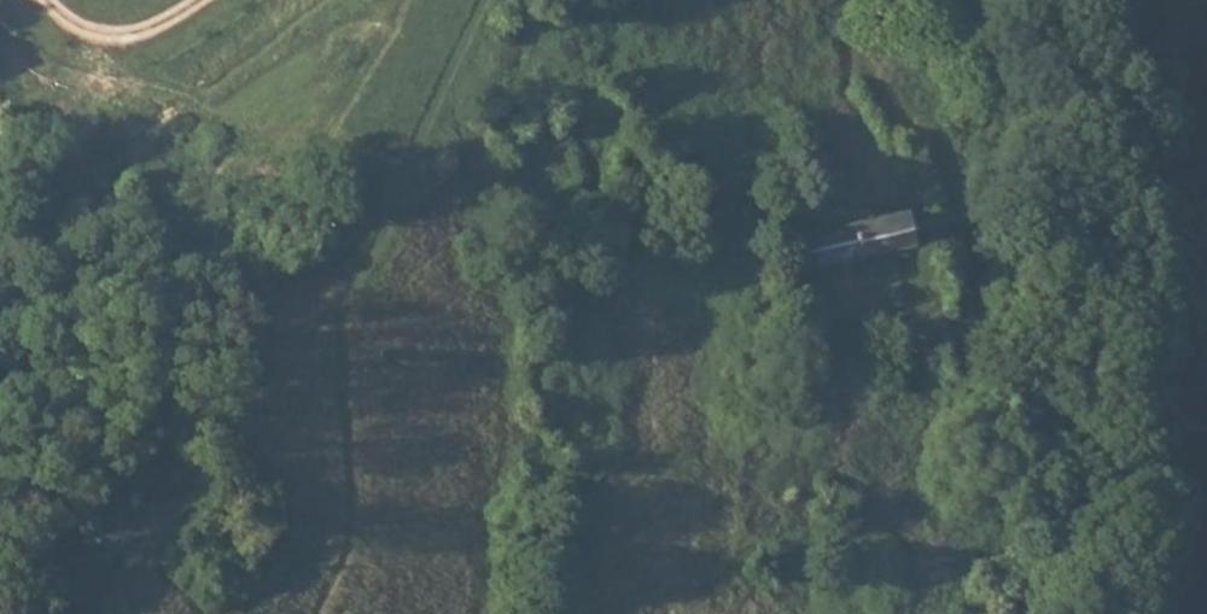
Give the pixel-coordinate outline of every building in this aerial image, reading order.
[(918,245),(911,208),(794,231),(802,268),(918,245)]
